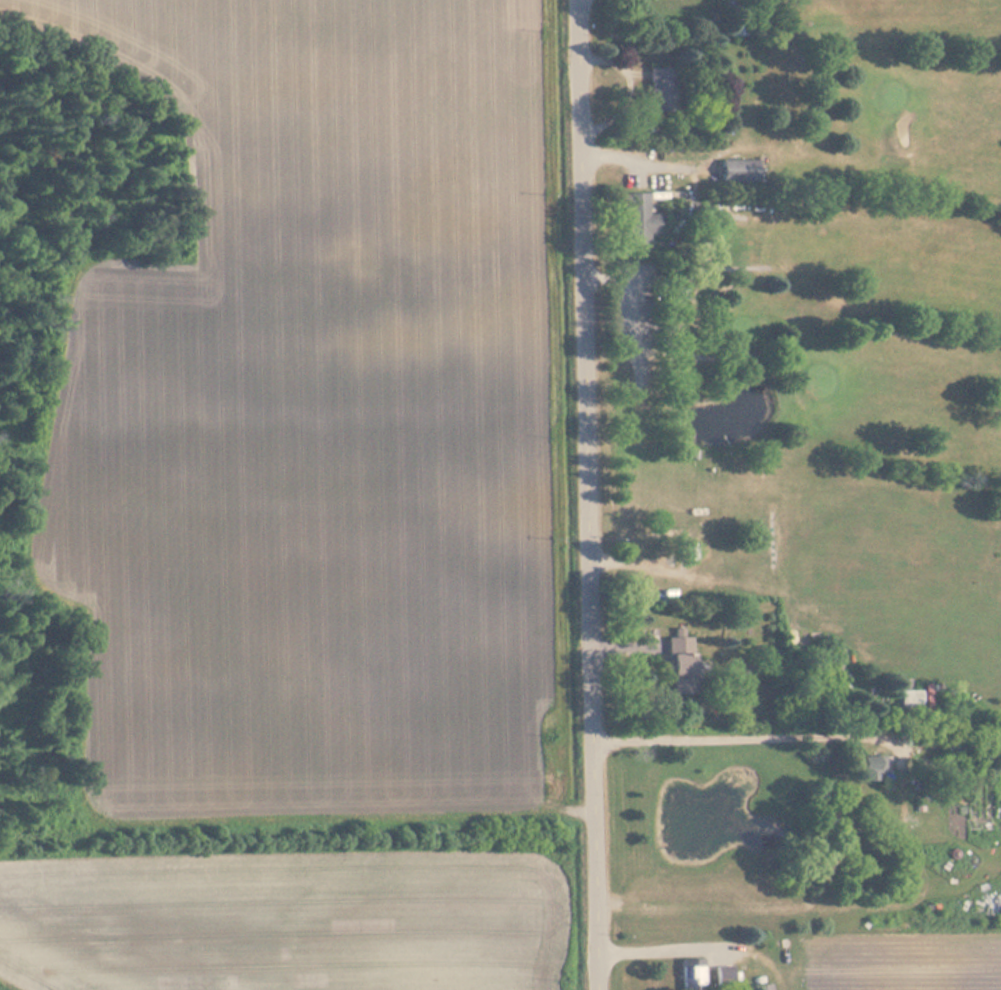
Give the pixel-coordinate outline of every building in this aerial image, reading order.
[(650,68),(651,115),(675,115),(674,67),(650,68)] [(722,161),(721,181),(759,182),(759,161),(722,161)] [(625,194),(657,193),(658,246),(624,247),(625,194)] [(666,640),(667,696),(696,697),(695,638),(666,640)] [(900,693),(901,711),(924,712),(924,691),(900,693)] [(860,757),(860,783),(886,782),(887,755),(860,757)] [(969,783),(968,833),(997,833),(997,782),(969,783)] [(703,961),(683,961),(683,989),(703,989),(703,961)] [(735,968),(717,968),(717,989),(735,989),(735,968)]
